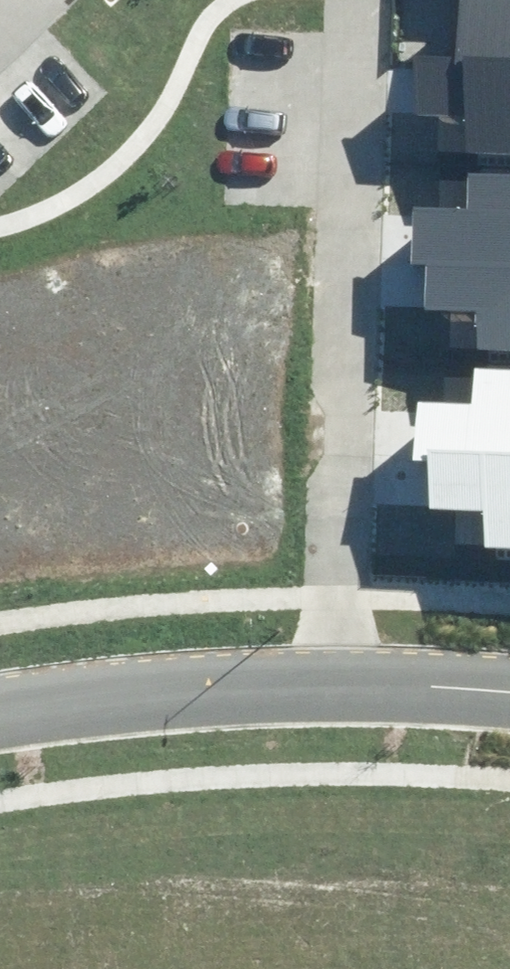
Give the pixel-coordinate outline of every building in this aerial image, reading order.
[(509,66),(509,0),(461,0),(460,56),(418,56),(418,65),(509,66)] [(418,65),(417,111),(437,111),(436,152),(509,153),(509,66),(418,65)] [(509,260),(509,175),(444,173),(443,205),(416,205),(415,257),(509,260)] [(415,257),(413,307),(481,309),(480,346),(509,347),(509,260),(415,257)] [(509,461),(509,369),(473,368),(473,397),(413,396),(412,459),(509,461)] [(412,459),(411,507),(478,508),(477,544),(509,544),(509,461),(412,459)]
